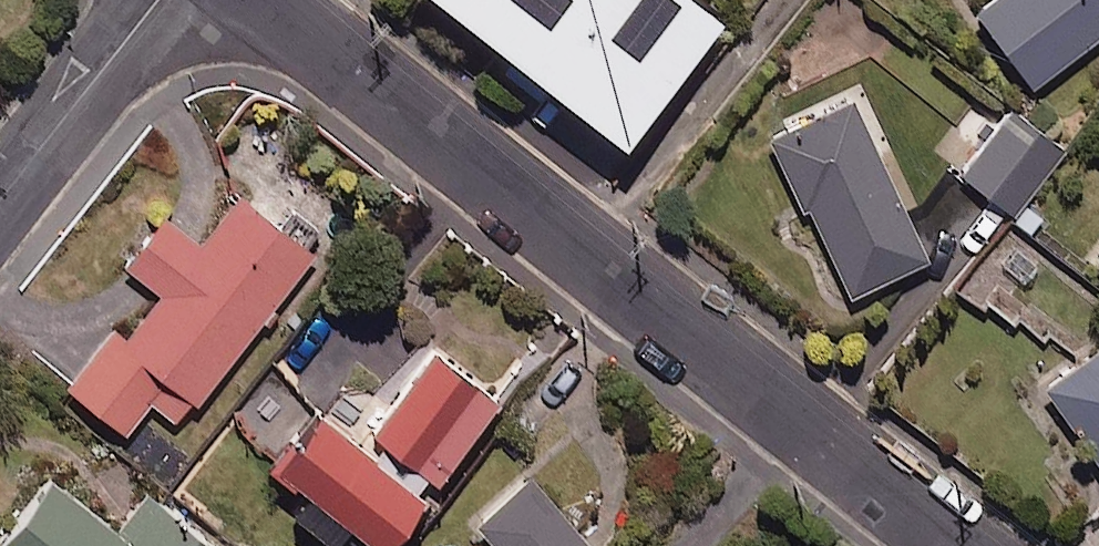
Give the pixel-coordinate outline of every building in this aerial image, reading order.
[(634,151),(732,27),(698,0),(443,0),(634,151)] [(972,18),(1027,93),(1098,40),(1098,0),(997,0),(972,18)] [(935,263),(857,105),(779,143),(856,302),(935,263)] [(1056,166),(1007,123),(960,178),(1010,220),(1056,166)] [(318,259),(243,200),(206,246),(172,220),(131,271),(166,298),(131,343),(117,333),(71,391),(130,437),(154,405),(184,429),(318,259)] [(1041,396),(1098,478),(1098,355),(1041,396)] [(505,407),(436,357),(377,438),(445,488),(505,407)] [(282,478),(313,503),(300,519),(334,545),(347,545),(357,533),(373,545),(403,545),(436,506),(329,420),(282,478)] [(535,483),(483,529),(498,545),(591,545),(535,483)] [(53,484),(6,545),(213,545),(150,499),(122,536),(53,484)]
